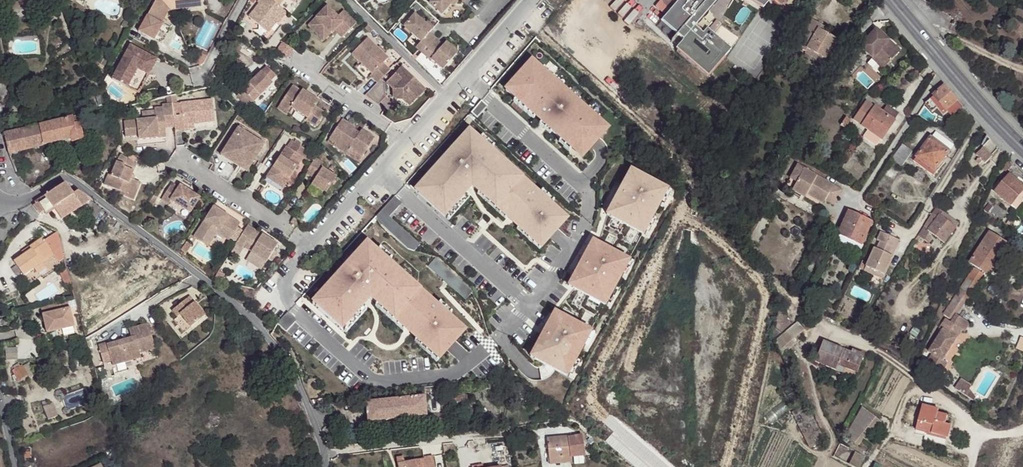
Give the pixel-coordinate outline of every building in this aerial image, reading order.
[(137,33),(142,36),(153,41),(161,25),(158,23),(167,8),(200,3),(199,0),(155,0),(137,33)] [(270,0),(261,0),(258,5),(260,6),(250,19),(270,34),(278,22),(281,18),(283,20),(288,13),(280,7),(270,0)] [(430,4),(442,14),(455,0),(433,0),(430,4)] [(653,6),(662,14),(675,0),(658,0),(653,6)] [(707,75),(731,48),(706,27),(702,32),(694,25),(716,0),(677,0),(661,19),(683,38),(675,47),(707,75)] [(763,9),(771,0),(772,1),(772,0),(748,0),(763,9)] [(169,10),(167,8),(158,23),(161,25),(169,10)] [(342,39),(355,25),(341,12),(336,19),(325,9),(307,30),(323,44),(333,32),(342,39)] [(432,31),(425,24),(414,15),(404,26),(405,28),(411,33),(421,42),(416,48),(421,53),(435,38),(429,33),(432,31)] [(817,27),(819,22),(811,18),(796,45),(804,50),(805,47),(825,59),(836,39),(822,31),(817,27)] [(998,18),(996,26),(1003,28),(1005,20),(998,18)] [(428,21),(425,24),(432,31),(434,27),(428,21)] [(120,27),(126,31),(129,25),(122,22),(120,27)] [(825,26),(819,22),(817,27),(822,31),(825,26)] [(170,30),(161,25),(153,41),(158,44),(159,44),(160,44),(161,44),(162,43),(170,30)] [(373,31),(367,26),(364,29),(369,34),(373,31)] [(875,27),(859,45),(872,57),(873,56),(884,65),(899,49),(875,27)] [(130,29),(127,36),(139,42),(142,36),(137,33),(130,29)] [(435,38),(421,53),(425,56),(438,41),(435,38)] [(382,79),(390,71),(382,64),(387,58),(367,39),(352,55),(372,74),(370,76),(378,84),(382,79)] [(443,46),(438,41),(425,56),(431,62),(432,60),(443,70),(458,54),(445,43),(443,46)] [(289,58),(294,50),(283,43),(279,51),(289,58)] [(112,81),(127,89),(137,70),(149,76),(156,60),(129,47),(112,81)] [(805,47),(804,50),(803,51),(822,62),(825,59),(805,47)] [(195,61),(198,54),(187,49),(184,58),(194,63),(195,61)] [(200,55),(198,54),(195,61),(194,63),(199,66),(202,65),(206,58),(200,55)] [(872,57),(871,58),(882,68),(884,65),(873,56),(872,57)] [(540,73),(541,71),(540,70),(530,61),(505,91),(515,99),(516,100),(517,99),(536,116),(542,121),(552,129),(551,131),(552,132),(561,140),(562,140),(563,139),(573,148),(583,157),(607,130),(596,121),(586,113),(587,111),(586,110),(578,103),(576,102),(575,103),(565,94),(559,89),(540,73)] [(277,76),(268,67),(243,90),(254,102),(273,84),(272,81),(277,76)] [(540,70),(541,71),(540,73),(559,89),(563,85),(542,68),(540,70)] [(395,82),(396,90),(396,96),(398,98),(404,97),(410,103),(416,97),(417,98),(424,90),(402,69),(392,78),(395,82)] [(137,70),(127,89),(139,95),(149,76),(137,70)] [(378,84),(366,97),(380,106),(388,97),(387,96),(386,83),(382,79),(378,84)] [(930,99),(926,104),(933,113),(938,109),(944,116),(948,112),(952,117),(957,113),(961,108),(958,104),(960,102),(945,86),(943,83),(936,89),(930,98),(930,99)] [(286,111),(290,110),(292,106),(308,118),(307,119),(317,126),(325,113),(316,106),(319,101),(302,90),(301,91),(294,86),(280,105),(282,108),(286,111)] [(238,96),(249,107),(254,102),(243,90),(238,96)] [(569,91),(565,94),(575,103),(576,102),(578,103),(580,100),(569,91)] [(203,98),(207,119),(215,118),(212,96),(203,98)] [(203,98),(172,103),(175,119),(175,123),(177,130),(186,129),(185,123),(195,121),(207,119),(203,98)] [(533,120),(536,116),(517,99),(516,100),(515,99),(513,102),(533,120)] [(883,112),(867,101),(853,123),(868,132),(864,139),(877,148),(881,141),(895,120),(883,112)] [(92,111),(102,108),(100,102),(90,105),(92,111)] [(175,119),(172,103),(162,105),(162,108),(155,109),(156,119),(126,125),(128,140),(141,138),(142,142),(169,137),(167,124),(166,121),(175,119)] [(286,116),(290,110),(286,111),(282,108),(280,105),(277,110),(286,116)] [(883,112),(895,120),(899,114),(887,106),(883,112)] [(586,110),(587,111),(586,113),(596,121),(599,117),(588,108),(586,110)] [(82,136),(80,140),(89,138),(84,116),(74,118),(76,126),(80,127),(82,136)] [(849,119),(844,116),(839,124),(844,127),(849,119)] [(45,125),(3,135),(8,153),(70,139),(75,141),(80,140),(82,136),(80,127),(76,126),(74,118),(51,123),(45,125)] [(365,134),(361,132),(360,134),(355,130),(356,129),(344,121),(331,139),(336,143),(334,146),(350,157),(353,151),(363,158),(375,139),(366,133),(365,134)] [(552,132),(551,131),(552,129),(542,121),(539,125),(550,134),(552,132)] [(247,130),(240,127),(222,154),(242,166),(244,163),(250,168),(267,143),(247,130)] [(438,173),(420,194),(445,216),(454,205),(455,205),(465,194),(472,186),(475,188),(478,185),(509,212),(508,213),(522,226),(544,245),(567,219),(551,204),(540,194),(511,169),(508,172),(497,163),(501,159),(491,150),(479,140),(469,131),(459,142),(463,145),(453,155),(450,152),(434,170),(438,173)] [(936,132),(931,138),(914,162),(924,170),(927,166),(935,171),(949,152),(954,146),(936,132)] [(483,136),(479,140),(491,150),(494,146),(483,136)] [(563,139),(562,140),(561,140),(559,142),(570,152),(573,148),(563,139)] [(271,175),(287,186),(306,158),(310,151),(297,142),(292,149),(289,147),(271,175)] [(459,142),(450,152),(453,155),(463,145),(459,142)] [(903,144),(892,158),(902,165),(912,151),(903,144)] [(983,147),(976,154),(979,157),(982,160),(986,163),(992,155),(983,147)] [(306,158),(311,161),(315,154),(310,151),(306,158)] [(359,163),(363,158),(353,151),(350,157),(359,163)] [(131,178),(133,174),(137,164),(123,154),(118,161),(113,175),(110,174),(105,184),(117,189),(125,193),(127,189),(136,193),(141,182),(134,179),(131,178)] [(328,166),(319,159),(309,174),(318,180),(314,186),(328,195),(340,178),(326,169),(328,166)] [(511,169),(501,159),(497,163),(508,172),(511,169)] [(261,170),(265,164),(262,161),(257,168),(261,170)] [(797,181),(805,168),(799,164),(791,177),(797,181)] [(927,166),(924,170),(934,177),(937,172),(935,171),(927,166)] [(843,191),(805,168),(797,181),(793,189),(802,195),(804,191),(808,194),(824,203),(825,201),(834,206),(843,191)] [(416,190),(420,194),(438,173),(434,170),(416,190)] [(629,182),(633,174),(629,171),(625,180),(629,182)] [(665,191),(633,174),(629,182),(625,180),(621,187),(618,193),(615,191),(611,200),(613,201),(609,208),(614,210),(609,218),(641,235),(649,219),(656,206),(665,191)] [(271,175),(268,178),(285,189),(287,186),(271,175)] [(1019,182),(1010,175),(1002,185),(995,192),(1010,205),(1022,190),(1022,186),(1019,182)] [(993,190),(995,192),(1002,185),(999,182),(993,190)] [(188,193),(189,190),(181,185),(180,188),(173,183),(163,200),(170,204),(172,201),(192,213),(202,199),(193,193),(191,195),(188,193)] [(71,195),(63,184),(34,203),(35,205),(32,206),(37,214),(42,211),(45,214),(53,208),(72,195),(71,195)] [(508,213),(509,212),(478,185),(475,188),(478,192),(477,193),(504,218),(508,213)] [(125,193),(117,189),(116,192),(133,200),(136,193),(127,189),(125,193)] [(543,190),(540,194),(551,204),(554,200),(543,190)] [(1010,205),(1015,209),(1022,200),(1022,190),(1010,205)] [(72,195),(53,208),(60,218),(61,219),(83,204),(88,201),(77,191),(71,195),(72,195)] [(665,191),(656,206),(661,209),(669,193),(665,191)] [(454,205),(445,216),(450,221),(470,198),(465,194),(455,205),(454,205)] [(395,196),(392,199),(400,206),(402,203),(395,196)] [(400,206),(392,199),(377,216),(381,224),(408,247),(413,249),(419,242),(390,217),(400,206)] [(103,214),(88,201),(83,204),(92,211),(89,217),(93,219),(96,224),(103,214)] [(992,212),(996,206),(991,202),(983,211),(989,216),(992,212)] [(1006,212),(996,206),(992,212),(1002,218),(1006,212)] [(220,214),(222,212),(215,207),(195,238),(206,245),(216,228),(233,238),(241,224),(225,214),(224,217),(220,214)] [(199,218),(204,210),(200,207),(195,215),(199,218)] [(921,238),(918,243),(920,245),(924,239),(926,240),(931,232),(945,242),(959,222),(939,207),(919,236),(921,238)] [(614,210),(609,208),(605,216),(609,218),(614,210)] [(850,212),(839,234),(860,245),(871,222),(850,212)] [(293,224),(298,227),(301,222),(296,219),(293,224)] [(649,219),(641,235),(645,238),(654,222),(649,219)] [(540,250),(544,245),(522,226),(518,230),(540,250)] [(249,227),(236,246),(243,250),(245,248),(247,244),(256,249),(253,253),(268,263),(270,260),(274,263),(279,254),(275,252),(279,247),(249,227)] [(216,228),(206,245),(209,247),(218,234),(230,242),(233,238),(216,228)] [(64,260),(58,232),(45,241),(43,239),(30,248),(32,251),(25,256),(14,262),(25,276),(35,269),(53,257),(55,255),(60,263),(64,260)] [(874,248),(866,267),(885,275),(893,257),(889,255),(896,238),(885,233),(881,232),(878,240),(878,241),(881,242),(878,250),(874,248)] [(984,271),(986,268),(993,256),(996,258),(1005,242),(989,233),(969,262),(984,271)] [(860,245),(839,234),(837,238),(858,249),(860,245)] [(900,240),(896,238),(889,255),(893,257),(900,240)] [(188,242),(182,250),(187,254),(193,245),(188,242)] [(377,252),(367,242),(313,303),(341,328),(351,317),(352,318),(363,306),(370,298),(372,301),(373,301),(376,297),(409,326),(408,327),(419,337),(442,358),(465,331),(449,317),(437,306),(389,262),(377,252)] [(591,253),(595,244),(591,242),(587,250),(591,253)] [(253,253),(256,249),(247,244),(245,248),(253,253)] [(627,262),(595,244),(591,253),(587,250),(583,257),(580,264),(578,262),(573,271),(576,272),(572,279),(576,281),(571,289),(603,306),(612,290),(619,277),(627,262)] [(381,248),(377,252),(389,262),(393,259),(381,248)] [(993,256),(986,268),(991,271),(999,260),(996,258),(993,256)] [(56,261),(53,257),(35,269),(38,273),(56,261)] [(627,262),(619,277),(623,280),(631,264),(627,262)] [(885,275),(866,267),(864,271),(883,279),(885,275)] [(973,268),(957,294),(965,298),(981,273),(973,268)] [(60,272),(62,281),(69,279),(67,270),(60,272)] [(576,281),(572,279),(567,287),(571,289),(576,281)] [(612,290),(603,306),(608,308),(616,293),(612,290)] [(965,298),(957,294),(943,315),(951,320),(965,298)] [(182,301),(187,307),(192,303),(187,297),(182,301)] [(376,297),(373,301),(377,304),(376,306),(404,331),(408,327),(409,326),(376,297)] [(182,301),(170,310),(175,317),(178,314),(188,328),(203,316),(192,303),(187,307),(182,301)] [(440,302),(437,306),(449,317),(453,313),(440,302)] [(72,328),(64,303),(38,311),(45,336),(72,328)] [(351,317),(341,328),(347,333),(367,310),(363,306),(352,318),(351,317)] [(552,324),(557,316),(553,313),(548,322),(552,324)] [(970,323),(956,315),(951,323),(946,320),(940,329),(943,331),(930,352),(933,354),(928,362),(943,371),(948,363),(944,360),(962,330),(965,332),(970,323)] [(589,333),(557,316),(552,324),(548,322),(545,329),(541,335),(539,334),(535,342),(537,343),(533,350),(537,352),(533,360),(564,377),(573,361),(580,348),(589,333)] [(774,341),(779,351),(792,340),(804,330),(797,322),(774,341)] [(122,350),(125,361),(140,357),(138,353),(154,348),(146,323),(127,329),(129,337),(130,339),(127,340),(126,338),(116,341),(119,350),(122,350)] [(589,333),(580,348),(584,351),(593,335),(589,333)] [(442,358),(419,337),(415,341),(437,362),(442,358)] [(792,340),(779,351),(782,356),(796,344),(792,340)] [(111,366),(125,361),(122,350),(119,350),(116,341),(105,345),(110,361),(109,361),(111,366)] [(102,364),(109,361),(110,361),(105,345),(104,342),(96,345),(102,364)] [(836,367),(856,373),(862,356),(850,352),(849,354),(821,344),(813,365),(834,371),(836,367)] [(537,352),(533,350),(529,358),(533,360),(537,352)] [(573,361),(564,377),(569,380),(578,364),(573,361)] [(26,377),(28,380),(34,376),(27,364),(21,368),(26,377)] [(106,377),(102,366),(93,369),(96,380),(106,377)] [(11,372),(17,382),(26,377),(20,367),(11,372)] [(854,378),(856,373),(836,367),(834,371),(854,378)] [(511,379),(513,386),(514,390),(515,390),(515,393),(519,392),(519,394),(524,394),(520,380),(519,378),(511,379)] [(511,379),(492,381),(493,387),(501,387),(502,389),(505,389),(505,387),(513,386),(511,379)] [(972,386),(964,381),(957,390),(974,401),(977,398),(972,392),(970,390),(972,386)] [(463,387),(447,388),(448,397),(451,396),(464,395),(463,387)] [(427,415),(424,395),(366,402),(369,422),(427,415)] [(310,401),(312,406),(322,408),(323,399),(310,401)] [(52,402),(48,403),(52,417),(56,416),(52,402)] [(48,403),(42,405),(46,419),(52,417),(48,403)] [(820,431),(807,405),(793,412),(807,439),(820,431)] [(939,411),(923,407),(918,431),(928,434),(949,438),(952,425),(946,424),(948,417),(938,414),(939,411)] [(845,438),(855,445),(860,438),(864,433),(867,428),(873,432),(874,433),(881,423),(862,408),(845,438)] [(869,437),(873,432),(867,428),(864,433),(869,437)] [(825,441),(820,431),(807,439),(811,448),(825,441)] [(548,438),(552,458),(572,454),(586,451),(582,432),(548,438)] [(926,441),(948,445),(949,438),(928,434),(926,441)] [(860,438),(855,445),(861,450),(866,443),(860,438)] [(856,452),(848,465),(852,466),(861,466),(866,458),(856,452)] [(572,454),(552,458),(553,463),(574,459),(572,454)]
